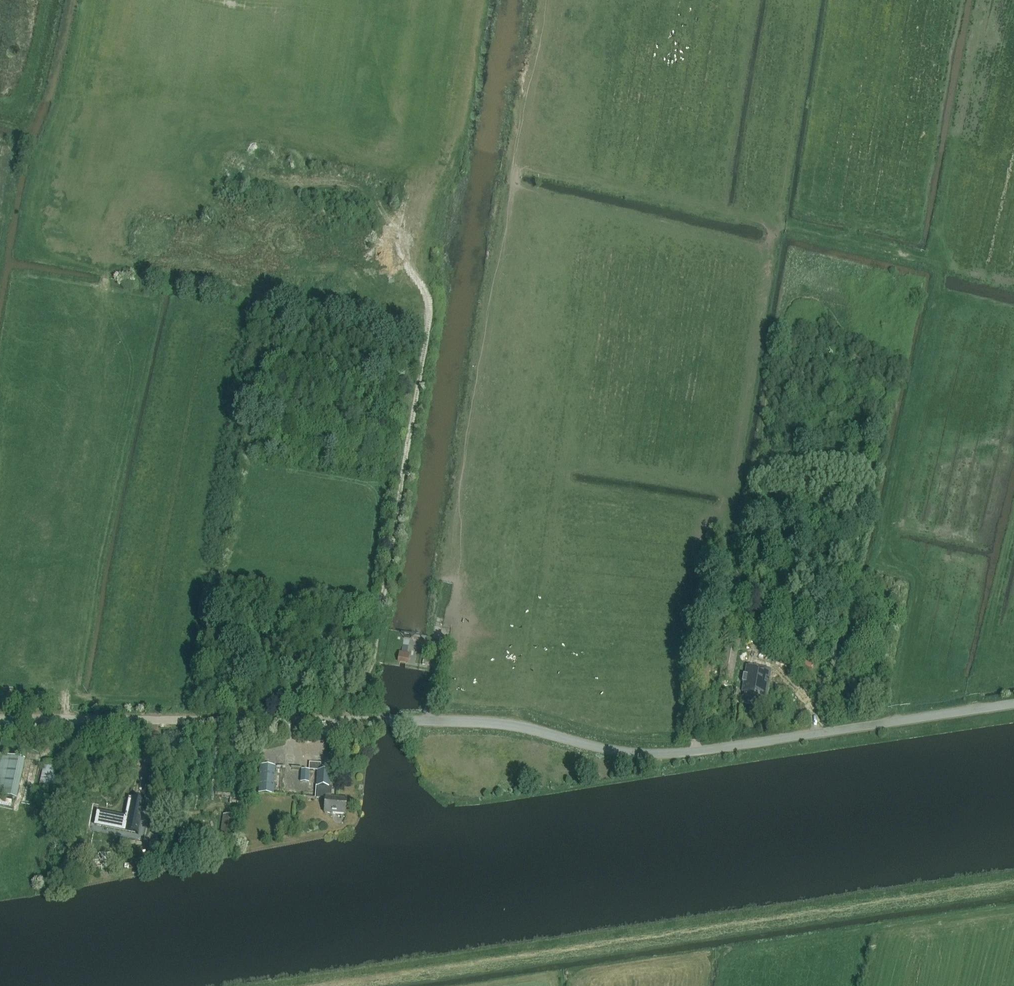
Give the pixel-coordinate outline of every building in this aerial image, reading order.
[(726,641),(724,654),(719,679),(732,681),(737,656),(740,643),(741,636),(727,633),(726,641)] [(403,663),(408,663),(409,655),(400,653),(398,662),(403,663)] [(745,692),(743,704),(762,707),(764,696),(766,696),(771,670),(747,666),(745,674),(744,674),(742,682),(744,682),(742,692),(745,692)] [(792,694),(808,697),(810,688),(794,685),(792,694)] [(24,758),(1,753),(0,756),(0,795),(17,798),(24,758)] [(38,790),(55,794),(61,767),(45,763),(38,790)] [(345,815),(347,799),(331,798),(332,787),(330,787),(331,771),(320,771),(321,764),(310,763),(309,770),(317,771),(315,798),(321,799),(321,797),(326,798),(324,813),(345,815)] [(258,794),(273,795),(275,767),(261,766),(258,794)] [(138,834),(145,800),(144,800),(143,801),(128,799),(126,812),(128,812),(127,817),(125,817),(105,813),(102,825),(138,832),(137,834),(138,834)] [(220,834),(233,836),(236,816),(223,815),(220,834)] [(69,845),(90,851),(93,842),(72,835),(69,845)]
